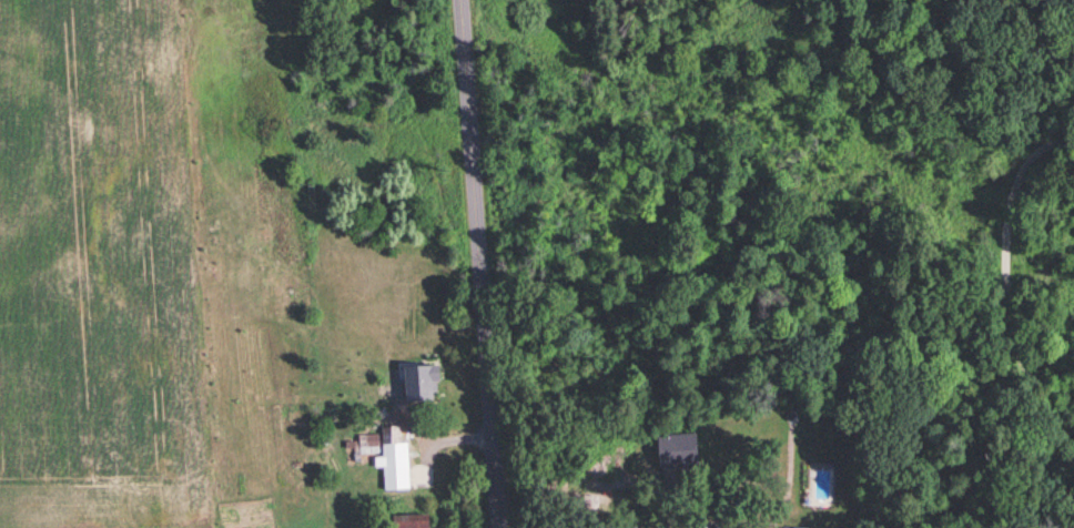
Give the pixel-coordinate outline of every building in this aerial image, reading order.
[(403,364),(404,399),(436,398),(435,363),(403,364)] [(382,487),(431,485),(430,463),(408,464),(407,440),(399,440),(399,424),(380,425),(381,455),(373,455),(373,465),(382,465),(382,487)] [(694,431),(656,433),(657,465),(696,463),(694,431)] [(377,432),(357,433),(358,445),(378,444),(377,432)] [(428,512),(391,513),(391,527),(428,527),(428,512)]
